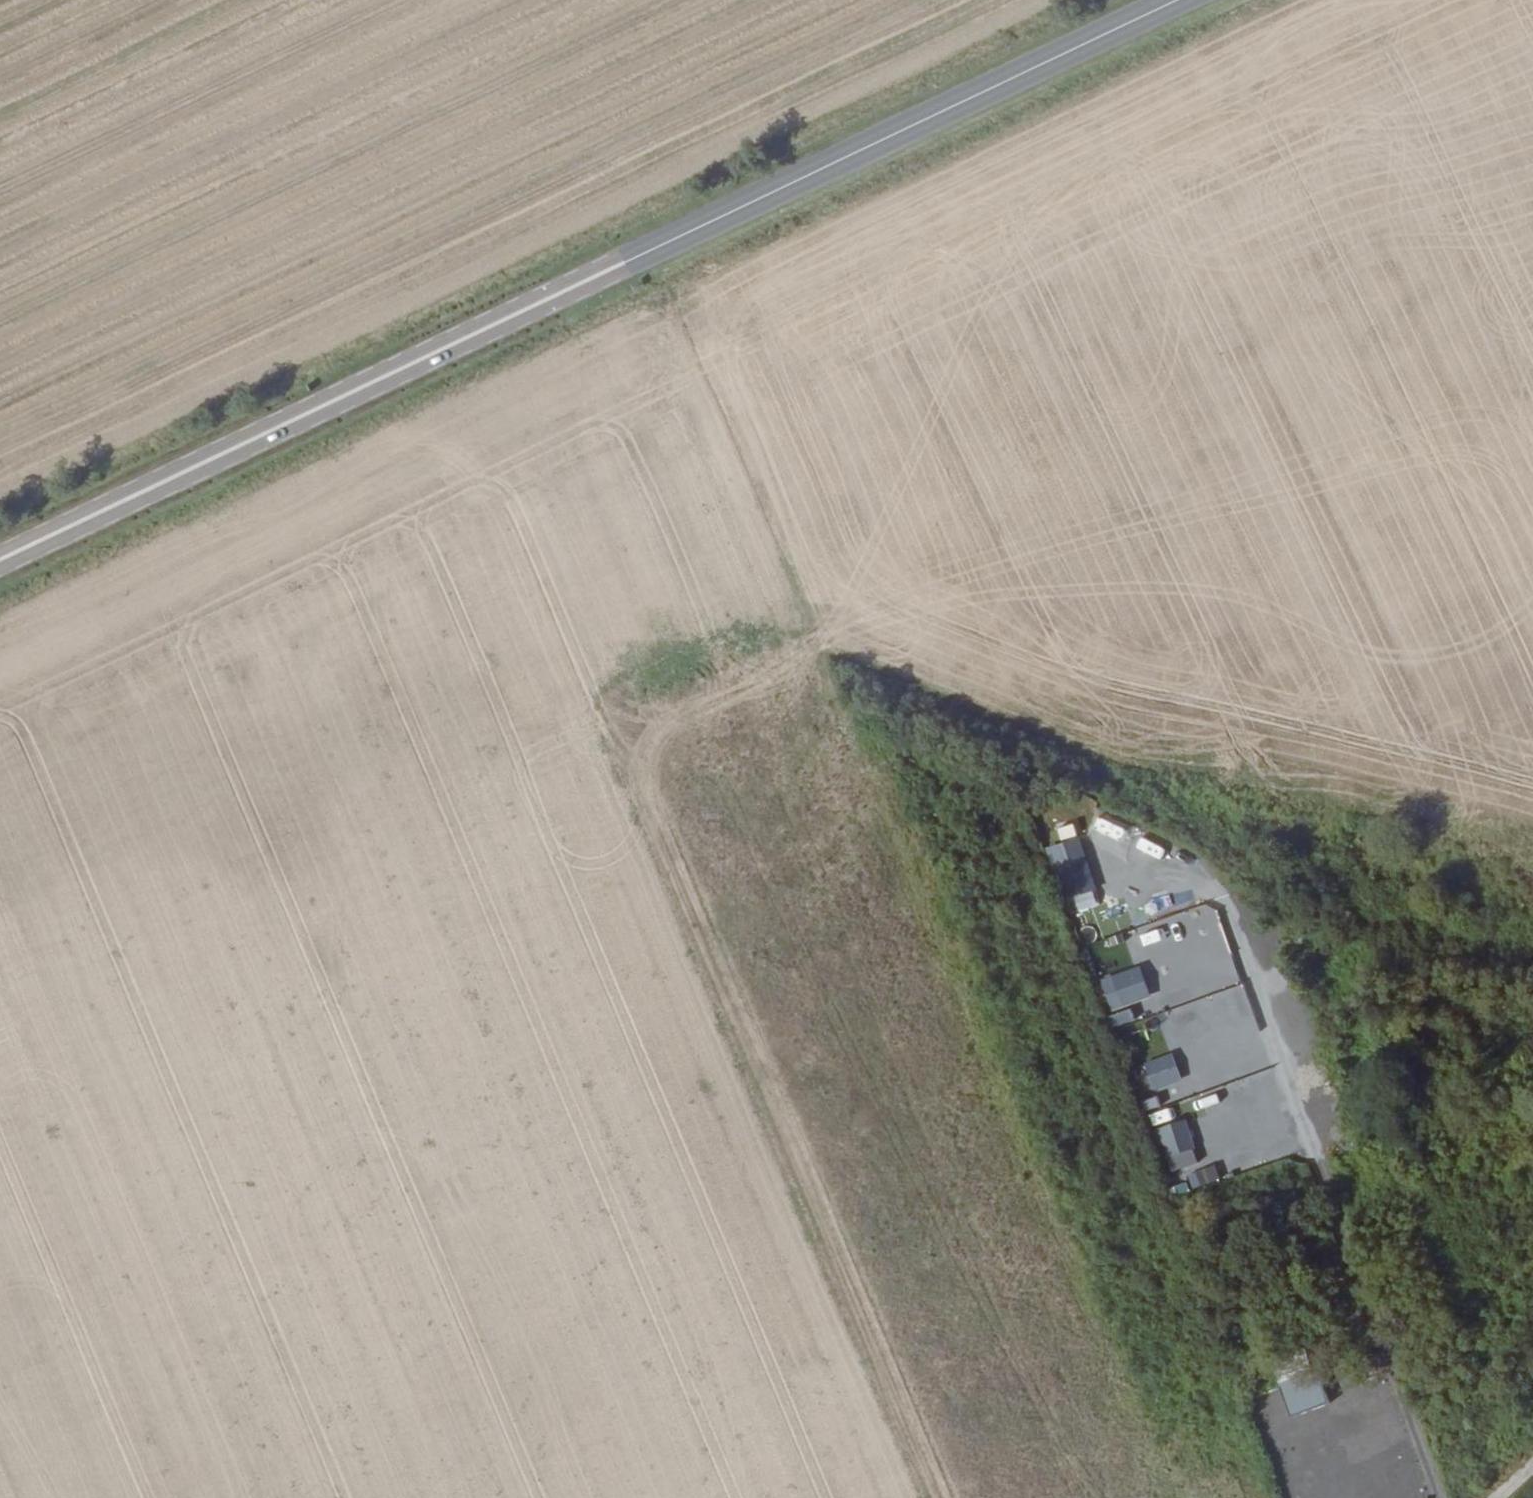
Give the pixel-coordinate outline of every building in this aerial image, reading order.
[(1044,846),(1061,900),(1095,889),(1078,835),(1044,846)] [(1123,928),(1147,1007),(1239,979),(1215,900),(1123,928)] [(1155,1018),(1166,1047),(1205,1032),(1195,1004),(1155,1018)] [(1225,1049),(1196,1056),(1203,1086),(1232,1079),(1225,1049)] [(1182,1082),(1173,1055),(1143,1065),(1153,1092),(1182,1082)] [(1194,1149),(1183,1119),(1158,1128),(1168,1158),(1194,1149)] [(1336,1374),(1309,1385),(1315,1406),(1345,1393),(1336,1374)]
